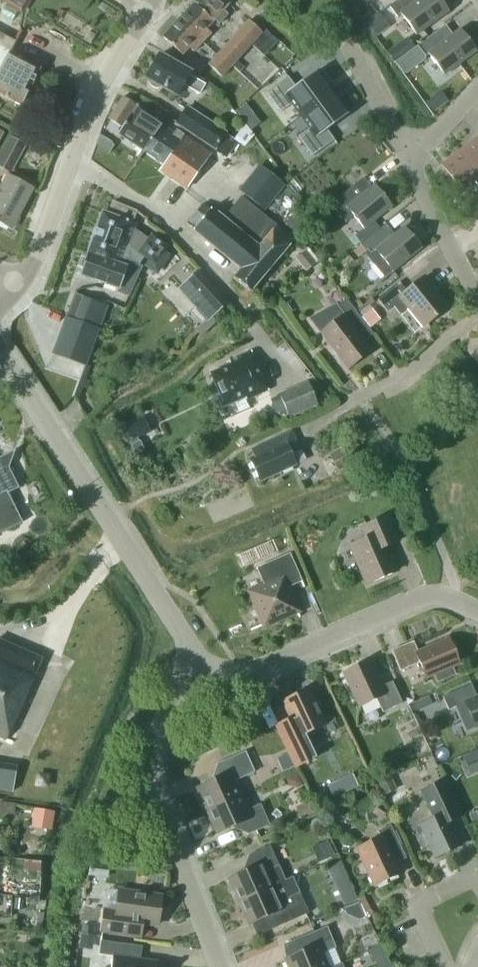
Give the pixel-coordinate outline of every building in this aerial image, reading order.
[(21,11),(28,0),(3,0),(21,11)] [(213,21),(214,20),(219,24),(228,15),(223,10),(229,4),(225,0),(197,0),(194,3),(213,21)] [(448,11),(440,0),(398,0),(389,6),(390,7),(397,17),(401,14),(416,35),(448,11)] [(194,3),(178,20),(202,42),(211,33),(206,29),(213,21),(194,3)] [(390,27),(381,15),(368,25),(376,37),(390,27)] [(193,52),(202,42),(178,20),(162,37),(182,55),(189,47),(193,52)] [(231,38),(246,51),(262,33),(248,20),(231,38)] [(444,75),(476,51),(460,30),(453,35),(446,26),(445,25),(395,63),(403,74),(406,74),(424,61),(425,57),(428,54),(444,75)] [(40,69),(10,53),(16,42),(0,33),(0,95),(21,106),(22,104),(27,102),(30,97),(29,92),(30,90),(29,89),(40,69)] [(231,38),(216,55),(231,68),(246,51),(231,38)] [(397,44),(387,52),(394,62),(405,55),(397,44)] [(249,67),(267,81),(279,65),(261,51),(249,67)] [(199,94),(204,85),(188,76),(190,73),(158,55),(146,77),(149,79),(149,83),(151,86),(155,88),(159,89),(162,87),(177,96),(183,85),(199,94)] [(222,78),(231,68),(216,55),(207,64),(222,78)] [(244,66),(238,60),(233,66),(239,72),(244,66)] [(288,76),(266,92),(280,112),(292,103),(301,116),(333,92),(317,70),(295,86),(288,76)] [(215,90),(209,83),(206,88),(207,93),(212,96),(215,90)] [(441,91),(436,95),(443,104),(448,101),(441,91)] [(309,128),(298,136),(313,156),(334,140),(327,130),(349,113),(333,92),(301,116),(309,128)] [(138,107),(123,97),(108,119),(123,128),(118,134),(143,151),(162,123),(138,107)] [(187,105),(174,124),(213,149),(220,153),(230,137),(226,135),(228,132),(187,105)] [(161,169),(187,187),(210,152),(180,131),(180,132),(176,129),(174,133),(162,125),(163,123),(162,123),(143,151),(164,164),(161,169)] [(213,149),(210,154),(227,164),(240,144),(244,146),(253,135),(244,123),(234,140),(230,137),(220,153),(213,149)] [(26,144),(11,136),(0,155),(0,167),(11,172),(26,144)] [(461,149),(477,171),(477,136),(461,149)] [(246,147),(241,155),(257,166),(262,158),(246,147)] [(441,165),(461,191),(474,180),(477,186),(477,171),(461,149),(447,161),(444,163),(441,165)] [(284,186),(266,171),(246,196),(265,211),(284,186)] [(32,189),(8,175),(2,187),(0,186),(0,222),(11,228),(32,189)] [(374,186),(371,188),(363,178),(331,204),(346,222),(354,216),(364,229),(374,220),(391,206),(374,186)] [(259,248),(276,227),(241,199),(224,219),(259,248)] [(132,223),(137,211),(113,201),(108,214),(102,212),(87,253),(89,254),(110,261),(111,257),(122,261),(123,261),(127,248),(139,257),(140,255),(147,261),(144,267),(157,276),(171,256),(166,252),(170,246),(152,232),(148,238),(135,228),(136,224),(132,223)] [(250,292),(293,241),(276,227),(259,248),(224,219),(211,209),(210,210),(203,205),(187,224),(194,229),(193,231),(240,270),(233,278),(250,292)] [(285,224),(296,234),(304,226),(292,215),(285,224)] [(364,229),(356,235),(362,243),(381,228),(374,220),(364,229)] [(403,228),(393,236),(384,226),(381,228),(362,243),(361,245),(366,251),(363,253),(384,278),(420,248),(403,228)] [(361,245),(357,248),(362,254),(363,253),(366,251),(361,245)] [(317,264),(306,250),(295,258),(306,272),(317,264)] [(110,261),(89,254),(81,275),(130,293),(142,267),(127,262),(123,261),(122,261),(111,257),(110,261)] [(195,272),(185,282),(203,301),(198,306),(210,320),(225,305),(195,272)] [(423,327),(448,307),(424,277),(406,291),(399,282),(377,299),(385,309),(391,304),(400,315),(408,308),(423,327)] [(85,366),(107,306),(75,295),(53,355),(85,366)] [(363,342),(373,334),(347,300),(338,305),(336,303),(310,317),(347,365),(368,349),(363,342)] [(380,320),(372,309),(362,317),(370,328),(380,320)] [(245,400),(268,391),(251,352),(229,362),(230,365),(210,373),(224,406),(244,398),(245,400)] [(318,405),(307,381),(278,394),(281,399),(286,410),(289,418),(318,405)] [(137,420),(123,427),(129,441),(136,437),(144,434),(137,420)] [(259,454),(249,459),(260,481),(296,465),(289,450),(298,446),(291,431),(256,447),(259,454)] [(136,437),(129,441),(135,452),(143,448),(139,440),(138,440),(136,437)] [(338,471),(355,461),(347,446),(329,456),(338,471)] [(13,477),(19,474),(8,453),(0,458),(0,533),(22,522),(8,493),(18,488),(13,477)] [(384,544),(396,538),(387,517),(362,527),(367,538),(351,545),(368,584),(396,571),(384,544)] [(10,570),(22,564),(21,561),(16,552),(13,554),(4,557),(8,565),(10,570)] [(304,587),(290,554),(257,568),(257,569),(259,568),(267,585),(251,592),(260,612),(257,613),(262,624),(251,629),(251,630),(296,611),(299,617),(300,617),(287,588),(301,582),(303,587),(304,587)] [(459,664),(449,639),(418,652),(413,641),(391,650),(400,671),(420,663),(426,678),(434,674),(437,681),(454,674),(451,667),(459,664)] [(41,659),(0,640),(0,736),(6,738),(41,659)] [(381,686),(369,660),(343,673),(360,707),(376,699),(383,712),(402,703),(392,681),(381,686)] [(443,696),(449,710),(456,706),(467,730),(475,727),(476,727),(477,726),(477,696),(477,697),(471,684),(443,696)] [(325,724),(309,689),(282,701),(290,718),(276,725),(295,767),(316,757),(305,734),(325,724)] [(414,703),(418,711),(432,704),(429,697),(414,703)] [(462,757),(470,775),(477,772),(477,750),(462,757)] [(196,789),(206,811),(241,795),(235,781),(255,772),(245,751),(216,764),(222,777),(196,789)] [(331,788),(337,801),(362,788),(355,775),(331,788)] [(378,783),(384,795),(397,789),(391,777),(378,783)] [(434,818),(421,824),(436,857),(460,846),(449,823),(461,817),(444,781),(421,791),(434,818)] [(248,835),(270,825),(260,804),(247,810),(241,795),(206,811),(216,833),(242,822),(248,835)] [(314,813),(308,800),(295,807),(301,819),(314,813)] [(36,808),(33,825),(50,828),(53,811),(36,808)] [(476,812),(469,815),(472,822),(477,820),(477,816),(476,812)] [(357,848),(375,886),(399,874),(394,864),(406,858),(391,825),(378,831),(381,837),(357,848)] [(331,840),(315,848),(322,862),(338,855),(331,840)] [(270,845),(248,855),(254,868),(228,879),(238,902),(285,881),(285,880),(270,845)] [(339,860),(326,867),(330,874),(343,868),(339,860)] [(44,872),(44,862),(27,861),(26,871),(44,872)] [(90,863),(89,874),(96,875),(97,864),(90,863)] [(274,913),(279,926),(309,913),(299,892),(293,877),(285,880),(285,881),(238,902),(248,924),(274,913)] [(352,888),(339,894),(344,905),(357,899),(352,888)] [(104,910),(101,932),(129,936),(141,938),(143,924),(157,926),(161,896),(119,890),(119,891),(116,911),(104,910)] [(363,896),(359,898),(366,912),(371,910),(363,896)] [(23,899),(15,899),(14,909),(22,910),(23,899)] [(82,934),(93,935),(94,926),(83,925),(82,934)] [(327,927),(305,936),(310,949),(284,959),(287,966),(328,966),(323,953),(336,948),(327,927)] [(82,934),(81,933),(79,949),(92,951),(94,935),(93,935),(82,934)] [(159,962),(131,958),(132,945),(101,940),(99,954),(113,956),(112,966),(159,966),(159,962)]
